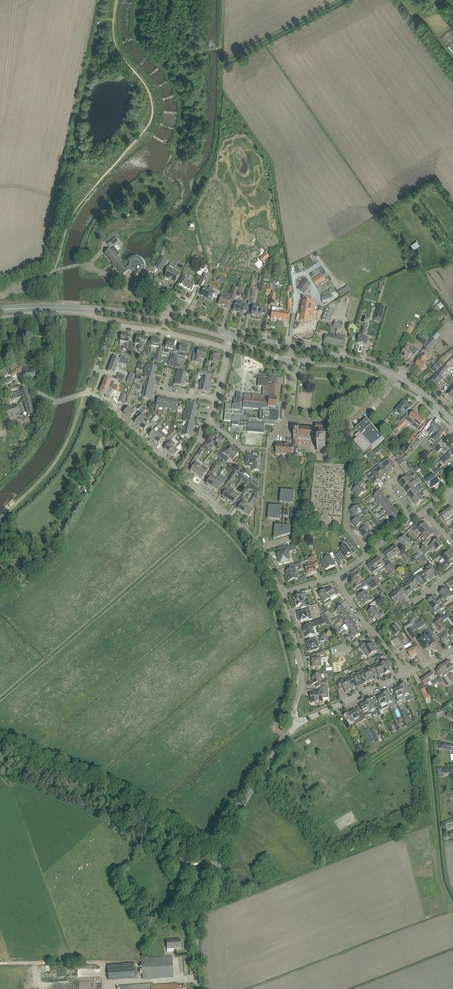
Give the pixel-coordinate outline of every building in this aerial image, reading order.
[(106,243),(110,248),(118,242),(116,240),(117,239),(116,237),(115,238),(114,237),(106,243)] [(411,245),(414,249),(420,245),(417,241),(411,245)] [(117,244),(112,248),(113,250),(111,252),(110,250),(105,254),(112,263),(111,264),(114,268),(115,267),(123,276),(128,272),(127,270),(130,267),(130,268),(131,269),(132,270),(133,270),(135,272),(133,276),(134,277),(138,279),(140,274),(142,274),(144,269),(141,268),(142,267),(142,266),(141,265),(141,264),(140,263),(140,262),(139,261),(138,261),(137,260),(136,260),(135,260),(134,260),(133,260),(132,260),(131,261),(130,261),(130,262),(129,263),(129,264),(129,265),(125,268),(116,257),(119,254),(116,251),(121,248),(117,244)] [(259,259),(263,263),(269,257),(266,253),(259,259)] [(156,267),(162,270),(167,260),(161,257),(156,267)] [(134,277),(130,283),(136,286),(148,268),(142,265),(142,266),(142,267),(141,268),(144,269),(142,274),(140,274),(138,279),(134,277)] [(167,272),(164,277),(165,277),(165,279),(167,280),(168,279),(175,283),(180,273),(176,271),(175,273),(172,271),(173,270),(167,267),(165,271),(167,272)] [(197,274),(201,276),(196,286),(200,288),(207,274),(199,269),(197,274)] [(312,279),(316,285),(325,279),(329,276),(326,272),(322,275),(321,273),(312,279)] [(189,280),(183,277),(179,285),(184,288),(185,287),(192,291),(195,285),(188,281),(189,280)] [(304,293),(311,284),(304,280),(298,289),(304,293)] [(225,307),(225,308),(227,309),(229,304),(232,305),(233,304),(235,297),(238,287),(233,285),(229,298),(225,296),(225,297),(221,296),(218,304),(225,307)] [(205,298),(207,299),(211,301),(214,296),(217,298),(220,291),(210,286),(208,289),(205,288),(201,295),(205,297),(205,298)] [(337,292),(340,297),(348,292),(346,287),(337,292)] [(321,297),(323,303),(334,300),(331,293),(321,297)] [(312,317),(315,302),(309,301),(310,297),(305,296),(305,300),(303,300),(299,321),(308,322),(309,316),(312,317)] [(240,303),(241,299),(235,297),(233,304),(235,305),(233,311),(242,314),(246,305),(246,304),(243,303),(242,304),(240,303)] [(373,320),(380,322),(385,307),(377,305),(373,320)] [(251,315),(256,316),(261,317),(261,313),(265,314),(266,307),(256,306),(256,307),(253,306),(252,311),(251,311),(251,313),(252,313),(251,315)] [(272,311),(271,318),(278,319),(279,310),(276,310),(276,308),(272,307),(272,311)] [(322,319),(329,322),(334,310),(326,307),(322,319)] [(279,310),(278,319),(288,321),(289,313),(282,312),(283,309),(279,309),(279,310)] [(363,338),(366,328),(362,327),(357,343),(366,345),(368,339),(363,338)] [(122,334),(120,341),(123,342),(124,342),(124,346),(123,346),(123,349),(127,350),(127,347),(128,342),(129,336),(126,335),(126,334),(122,334),(122,335),(122,334)] [(324,343),(333,345),(335,335),(330,334),(329,336),(325,335),(324,343)] [(335,335),(333,345),(342,347),(344,337),(335,335)] [(416,340),(424,345),(427,340),(420,335),(416,340)] [(136,337),(135,345),(140,345),(139,351),(142,352),(142,353),(141,360),(145,360),(146,356),(147,351),(143,350),(144,345),(145,339),(136,337)] [(424,347),(429,351),(431,348),(432,349),(438,342),(432,337),(424,347)] [(147,351),(146,356),(147,356),(148,352),(150,352),(151,346),(158,347),(155,360),(153,359),(152,362),(158,363),(161,352),(163,347),(159,346),(160,341),(152,340),(151,342),(148,342),(147,345),(147,351)] [(163,347),(161,352),(168,353),(169,349),(172,350),(174,344),(167,342),(166,345),(163,344),(163,347)] [(174,354),(172,364),(171,367),(175,368),(178,356),(185,358),(186,353),(188,347),(180,345),(179,352),(175,351),(174,354)] [(401,355),(408,360),(412,354),(414,356),(418,351),(412,347),(409,352),(405,349),(401,355)] [(122,353),(121,355),(131,357),(131,356),(132,356),(132,348),(128,348),(127,353),(122,353)] [(191,361),(199,363),(200,359),(204,360),(206,352),(198,350),(197,354),(193,353),(191,361)] [(212,368),(215,368),(219,355),(212,353),(210,362),(213,363),(212,368)] [(415,366),(422,371),(426,365),(423,363),(428,357),(424,354),(415,366)] [(121,356),(120,359),(123,360),(122,363),(127,365),(130,359),(121,356)] [(113,357),(111,364),(117,367),(119,362),(120,360),(113,357)] [(432,380),(438,385),(443,379),(441,377),(445,372),(452,364),(452,357),(442,369),(432,380)] [(145,367),(144,370),(154,372),(156,366),(151,365),(152,363),(148,362),(146,368),(145,367)] [(117,367),(111,364),(108,371),(114,374),(117,367)] [(153,379),(154,372),(144,370),(144,373),(145,373),(144,377),(147,378),(153,379)] [(177,371),(176,378),(186,380),(186,377),(185,377),(186,373),(177,371)] [(118,373),(116,379),(123,382),(126,376),(118,373)] [(126,382),(131,384),(134,375),(132,374),(130,373),(126,382)] [(234,399),(234,405),(225,404),(224,420),(232,421),(232,425),(248,426),(247,432),(264,433),(265,424),(276,425),(276,422),(277,422),(277,421),(278,422),(278,420),(279,418),(279,416),(279,414),(279,412),(279,411),(278,411),(278,410),(276,410),(277,401),(279,401),(280,386),(277,386),(277,376),(269,375),(269,377),(258,376),(257,386),(263,387),(263,396),(244,394),(244,396),(241,396),(242,393),(236,392),(236,399),(234,399)] [(201,381),(200,384),(210,386),(212,379),(203,377),(202,381),(201,381)] [(105,378),(102,385),(111,389),(114,382),(105,378)] [(145,382),(144,384),(154,386),(155,380),(153,379),(147,378),(146,381),(145,381),(145,382)] [(186,380),(176,378),(174,384),(183,386),(184,383),(185,383),(186,380)] [(145,387),(144,391),(152,393),(154,386),(144,384),(141,383),(141,385),(144,386),(144,387),(145,387)] [(210,386),(200,384),(200,386),(201,387),(200,390),(208,392),(210,386)] [(111,389),(102,385),(100,392),(109,396),(110,393),(111,389)] [(20,391),(23,399),(30,397),(28,393),(27,389),(20,391)] [(113,389),(111,393),(117,395),(117,396),(121,397),(119,401),(123,403),(127,395),(123,393),(119,392),(113,389)] [(152,393),(144,391),(143,394),(142,394),(142,395),(139,395),(139,397),(141,397),(151,399),(152,393)] [(127,395),(123,403),(124,403),(129,405),(132,398),(126,396),(127,395)] [(30,397),(23,399),(28,417),(35,415),(33,408),(30,397)] [(162,410),(162,408),(165,398),(158,397),(156,405),(160,406),(159,409),(162,410)] [(166,408),(169,408),(171,400),(165,398),(162,408),(165,409),(166,408)] [(171,400),(169,408),(173,409),(173,410),(176,411),(178,401),(171,400)] [(187,404),(187,408),(195,410),(197,403),(187,401),(186,404),(187,404)] [(400,423),(404,419),(408,414),(405,412),(409,408),(404,403),(396,411),(400,415),(398,421),(400,423)] [(1,410),(4,419),(20,412),(17,404),(1,410)] [(134,423),(139,427),(144,421),(147,418),(142,414),(146,409),(147,411),(149,409),(145,405),(140,411),(137,414),(140,416),(134,423)] [(124,413),(130,419),(135,413),(137,410),(135,408),(132,411),(129,408),(124,413)] [(185,411),(184,414),(194,416),(195,410),(187,408),(186,412),(185,411)] [(412,425),(419,416),(414,412),(409,418),(407,420),(412,425)] [(192,423),(194,416),(184,414),(183,417),(184,417),(184,421),(186,422),(192,423)] [(156,423),(160,418),(156,415),(150,422),(153,425),(156,423)] [(425,426),(423,424),(425,421),(422,419),(423,418),(421,416),(420,417),(419,416),(412,425),(419,432),(425,426)] [(144,421),(139,427),(144,431),(148,426),(147,424),(150,421),(147,418),(144,421)] [(359,437),(355,440),(365,452),(372,446),(373,447),(385,437),(369,418),(357,427),(360,431),(356,434),(359,437)] [(404,419),(400,423),(396,428),(399,431),(407,422),(404,419)] [(193,430),(195,424),(192,423),(186,422),(186,425),(184,425),(184,428),(193,430)] [(429,430),(433,433),(439,426),(435,422),(429,430)] [(294,437),(293,446),(299,447),(299,446),(299,445),(299,442),(302,442),(302,443),(303,443),(303,442),(306,442),(306,443),(307,443),(307,442),(310,443),(311,444),(311,443),(314,443),(314,445),(317,445),(318,446),(318,450),(317,451),(318,452),(318,451),(320,452),(320,451),(325,451),(326,453),(327,452),(326,451),(327,444),(328,443),(327,443),(328,441),(330,439),(331,440),(331,439),(331,438),(331,436),(331,435),(330,435),(328,432),(329,427),(330,426),(329,425),(328,426),(325,426),(325,425),(324,425),(324,426),(321,425),(321,424),(320,424),(320,425),(316,425),(313,425),(313,426),(314,426),(314,428),(312,428),(313,427),(311,427),(311,428),(308,428),(308,427),(307,427),(307,428),(304,427),(303,427),(300,427),(300,426),(300,425),(292,424),(292,425),(291,426),(290,426),(290,427),(291,427),(292,429),(293,430),(293,429),(295,429),(295,431),(294,437)] [(436,443),(445,432),(439,426),(433,433),(434,435),(429,441),(433,444),(431,448),(433,450),(438,445),(436,443)] [(193,430),(184,428),(183,431),(184,431),(183,435),(192,437),(193,430)] [(149,436),(154,440),(161,431),(159,429),(156,433),(154,430),(149,436)] [(164,437),(167,439),(175,431),(172,429),(166,435),(161,431),(154,440),(159,444),(164,437)] [(164,449),(169,453),(176,444),(177,443),(172,440),(177,434),(175,431),(167,439),(170,442),(164,449)] [(209,440),(205,445),(209,449),(213,444),(217,448),(218,446),(223,440),(219,436),(219,437),(218,436),(218,435),(215,432),(208,440),(209,440)] [(412,444),(419,435),(415,432),(408,441),(412,444)] [(414,447),(422,438),(419,435),(411,445),(414,447)] [(452,443),(452,439),(449,437),(440,447),(438,445),(433,450),(437,454),(443,447),(446,451),(452,443)] [(176,444),(169,453),(173,457),(181,448),(184,450),(190,444),(186,441),(182,446),(180,445),(179,446),(176,444)] [(223,452),(227,455),(233,460),(239,453),(234,448),(230,444),(223,452)] [(293,446),(285,445),(285,446),(277,446),(276,454),(294,456),(294,457),(298,457),(299,447),(293,446)] [(245,465),(248,465),(255,465),(255,471),(260,471),(259,471),(260,461),(257,461),(257,457),(251,456),(246,455),(245,465)] [(441,461),(444,464),(449,459),(446,455),(441,461)] [(386,459),(381,463),(384,467),(388,472),(388,473),(389,474),(393,471),(392,470),(393,469),(391,466),(393,464),(389,458),(386,460),(386,459)] [(404,462),(401,458),(396,461),(400,466),(404,462)] [(196,462),(190,471),(196,475),(202,466),(196,462)] [(381,463),(373,469),(376,472),(381,478),(380,478),(382,480),(385,477),(384,476),(388,473),(388,472),(384,467),(381,463)] [(210,471),(214,474),(218,466),(215,464),(210,471)] [(202,466),(196,475),(202,478),(205,474),(206,473),(205,472),(207,470),(207,469),(202,466)] [(431,468),(436,475),(439,472),(434,466),(431,468)] [(376,472),(373,469),(371,471),(373,474),(368,478),(374,486),(378,483),(376,481),(380,478),(381,478),(376,472)] [(411,484),(408,481),(412,478),(408,473),(403,477),(405,479),(400,483),(402,485),(401,486),(403,489),(404,488),(411,484)] [(217,491),(222,482),(221,481),(224,476),(220,474),(217,479),(212,487),(217,491)] [(426,481),(432,489),(435,487),(436,488),(441,485),(434,475),(433,474),(429,476),(430,478),(426,481)] [(209,486),(212,487),(217,479),(211,475),(210,478),(206,484),(207,484),(206,484),(206,485),(208,486),(209,486)] [(366,492),(362,486),(366,483),(364,481),(367,479),(365,476),(362,478),(354,484),(357,488),(353,490),(358,497),(366,492)] [(404,488),(408,494),(415,489),(413,486),(416,484),(414,481),(411,484),(404,488)] [(257,494),(258,494),(258,488),(256,486),(251,483),(251,482),(248,486),(257,494)] [(231,494),(233,491),(235,488),(231,486),(230,486),(229,489),(227,488),(225,491),(225,490),(222,496),(222,497),(222,498),(224,499),(225,499),(228,500),(231,494)] [(408,494),(413,500),(419,495),(417,492),(420,489),(418,487),(415,489),(408,494)] [(231,494),(228,500),(230,502),(230,503),(232,504),(233,503),(233,504),(237,498),(239,495),(237,494),(237,493),(233,491),(231,494)] [(373,497),(376,501),(383,496),(380,492),(373,497)] [(419,495),(413,500),(417,505),(420,503),(422,505),(424,504),(425,504),(425,503),(428,501),(426,498),(423,500),(421,498),(425,495),(423,492),(419,495)] [(376,501),(380,506),(387,500),(383,496),(376,501)] [(241,511),(243,513),(247,507),(249,504),(243,501),(244,500),(241,498),(238,502),(235,507),(238,509),(238,510),(240,512),(241,511)] [(383,510),(391,504),(387,500),(380,506),(381,507),(382,507),(384,509),(383,510)] [(385,511),(387,514),(394,508),(391,504),(383,510),(384,512),(385,511)] [(352,516),(355,520),(359,517),(364,514),(362,512),(358,506),(351,511),(353,515),(352,516)] [(247,507),(243,513),(249,516),(253,510),(247,507)] [(290,520),(298,521),(299,509),(291,508),(290,520)] [(389,518),(389,519),(396,513),(396,514),(397,513),(394,508),(387,514),(386,514),(388,516),(389,515),(391,517),(389,518)] [(450,518),(446,512),(440,516),(446,524),(452,520),(450,518)] [(396,513),(389,519),(393,523),(400,518),(396,514),(396,513)] [(360,525),(361,527),(368,523),(364,518),(361,520),(359,517),(355,520),(352,522),(356,528),(360,525)] [(371,520),(368,522),(378,534),(381,532),(371,520)] [(360,532),(364,537),(371,532),(369,530),(371,528),(368,523),(361,527),(363,530),(360,532)] [(420,533),(422,535),(429,529),(425,524),(421,527),(419,524),(412,530),(417,536),(420,533)] [(289,527),(282,526),(281,537),(290,534),(291,530),(289,530),(289,527)] [(430,537),(434,535),(429,529),(422,535),(424,537),(422,540),(426,545),(432,540),(430,537)] [(371,532),(364,537),(368,542),(371,540),(373,542),(379,537),(375,532),(372,535),(371,532)] [(398,541),(403,548),(407,545),(409,547),(412,545),(407,538),(405,536),(398,541)] [(430,547),(435,553),(443,546),(438,540),(430,547)] [(340,552),(334,556),(335,557),(337,562),(344,557),(344,558),(347,556),(347,557),(348,557),(351,555),(350,554),(352,553),(350,550),(353,548),(348,541),(345,543),(344,542),(341,544),(341,546),(342,548),(339,551),(340,552)] [(288,551),(277,555),(280,564),(290,561),(288,556),(290,555),(289,552),(297,549),(296,545),(287,548),(288,551)] [(420,556),(420,557),(423,554),(420,550),(416,545),(413,547),(418,553),(414,556),(416,559),(420,556)] [(395,546),(390,550),(395,557),(398,555),(400,553),(398,550),(395,546)] [(425,546),(420,550),(423,554),(425,556),(430,551),(425,546)] [(390,550),(384,554),(387,558),(389,561),(390,563),(391,562),(393,560),(392,559),(395,557),(390,550)] [(331,556),(322,560),(326,569),(335,565),(332,558),(335,557),(334,556),(333,552),(330,554),(331,556)] [(404,553),(401,555),(406,562),(407,562),(409,560),(404,553)] [(451,561),(452,560),(452,557),(449,553),(443,557),(442,558),(445,561),(442,564),(446,570),(452,564),(451,561)] [(305,570),(306,570),(307,575),(309,575),(312,574),(317,572),(315,567),(318,566),(317,561),(316,561),(315,557),(309,559),(310,563),(308,563),(308,564),(305,565),(305,566),(304,567),(305,570)] [(379,558),(373,562),(379,570),(379,569),(380,572),(385,568),(386,567),(382,562),(379,558)] [(298,568),(299,571),(303,569),(301,562),(295,564),(296,568),(298,568)] [(373,562),(368,567),(373,574),(374,575),(377,573),(376,572),(379,570),(373,562)] [(391,564),(388,565),(393,573),(397,570),(391,563),(391,564)] [(386,567),(385,568),(390,575),(388,576),(390,579),(395,575),(393,573),(388,565),(386,567)] [(427,571),(424,572),(430,580),(435,576),(432,572),(435,571),(431,565),(425,569),(427,571)] [(285,572),(286,575),(287,575),(289,581),(297,579),(295,575),(297,575),(295,569),(285,572)] [(356,588),(358,591),(366,585),(364,582),(361,584),(358,579),(361,577),(361,576),(358,572),(350,577),(352,580),(348,582),(349,583),(350,583),(354,590),(356,588)] [(430,580),(424,572),(422,574),(420,572),(415,576),(420,582),(419,582),(422,580),(425,584),(430,580)] [(372,578),(374,581),(378,585),(381,583),(376,576),(372,578)] [(413,580),(408,584),(414,592),(419,588),(417,585),(419,583),(414,576),(411,578),(413,580)] [(368,584),(372,590),(378,586),(374,581),(368,584)] [(414,592),(408,584),(405,586),(403,584),(398,588),(399,589),(392,594),(393,594),(390,597),(395,604),(399,601),(400,602),(402,600),(400,597),(405,593),(408,596),(414,592)] [(325,591),(326,593),(330,598),(335,595),(336,596),(339,594),(336,589),(333,590),(331,587),(325,591)] [(439,598),(442,602),(444,605),(448,602),(447,600),(451,597),(445,589),(444,589),(442,590),(442,591),(440,593),(442,596),(439,598)] [(321,595),(320,596),(323,600),(322,601),(324,605),(328,603),(327,600),(330,598),(326,593),(325,591),(325,590),(320,593),(321,595)] [(360,599),(364,605),(371,600),(366,591),(357,596),(359,599),(360,599)] [(310,606),(308,599),(305,600),(305,599),(304,599),(303,595),(301,596),(301,595),(298,596),(298,597),(293,598),(294,600),(293,600),(294,604),(295,604),(296,607),(300,606),(301,609),(308,607),(307,607),(310,606)] [(442,603),(439,599),(438,599),(436,600),(434,597),(431,599),(430,599),(428,600),(428,601),(428,602),(434,610),(438,606),(440,609),(444,607),(442,603)] [(371,619),(372,620),(376,618),(378,621),(385,616),(382,611),(379,613),(376,608),(379,606),(376,601),(370,605),(372,609),(368,612),(372,618),(371,619)] [(338,616),(340,615),(346,611),(343,606),(335,611),(338,616)] [(299,616),(298,617),(299,620),(300,620),(301,622),(309,620),(307,615),(311,614),(309,607),(301,609),(302,613),(298,614),(299,616)] [(340,615),(343,620),(350,615),(349,613),(347,610),(346,611),(340,615)] [(414,613),(420,620),(422,618),(417,611),(414,613)] [(343,620),(346,624),(353,620),(351,617),(350,615),(343,620)] [(309,636),(310,639),(315,637),(320,636),(319,633),(315,634),(313,628),(325,624),(324,622),(329,621),(327,618),(327,617),(307,624),(307,626),(302,628),(303,631),(304,630),(306,637),(309,636)] [(422,619),(415,625),(417,629),(418,629),(422,625),(423,627),(426,624),(422,619)] [(346,631),(349,629),(356,624),(355,623),(353,620),(346,624),(343,626),(346,631)] [(439,620),(434,624),(440,632),(442,630),(445,628),(439,620)] [(410,622),(403,627),(406,631),(407,631),(412,627),(413,626),(410,622)] [(349,629),(352,634),(357,630),(359,629),(357,626),(356,624),(349,629)] [(390,629),(395,636),(401,633),(396,625),(395,626),(393,624),(389,627),(391,629),(390,629)] [(352,634),(350,635),(353,640),(360,635),(357,630),(352,634)] [(406,631),(403,632),(403,633),(411,643),(414,641),(413,640),(412,639),(409,634),(408,633),(407,631),(406,631)] [(442,634),(438,637),(440,639),(444,644),(445,645),(447,643),(447,642),(450,640),(446,635),(445,635),(444,633),(442,634)] [(319,645),(320,643),(320,642),(326,641),(324,634),(320,636),(315,637),(316,640),(307,643),(309,648),(308,649),(309,651),(310,652),(319,649),(318,645),(319,645)] [(430,647),(431,648),(431,647),(432,648),(436,646),(435,645),(436,644),(434,641),(433,641),(433,640),(429,635),(424,639),(430,647)] [(429,647),(430,647),(424,639),(424,638),(419,642),(422,647),(423,647),(423,648),(425,651),(426,650),(430,648),(429,647)] [(378,651),(373,643),(369,646),(367,643),(361,647),(365,654),(368,652),(370,655),(378,651)] [(412,646),(406,649),(408,654),(409,657),(410,657),(411,657),(411,658),(414,657),(414,656),(417,654),(414,649),(412,646)] [(312,659),(313,668),(315,668),(315,669),(316,669),(316,670),(317,670),(318,670),(319,669),(319,668),(319,667),(321,667),(321,659),(320,656),(325,655),(324,651),(315,653),(317,657),(318,657),(318,659),(312,659)] [(377,656),(381,665),(385,674),(390,672),(389,668),(391,667),(388,661),(383,664),(381,658),(385,656),(383,653),(377,656)] [(443,665),(449,673),(452,670),(452,667),(449,661),(443,665)] [(385,674),(381,665),(378,667),(377,664),(372,667),(375,675),(378,673),(379,677),(385,674),(385,675),(385,674)] [(440,678),(443,682),(446,687),(449,685),(443,677),(449,673),(443,665),(438,669),(439,670),(436,672),(440,678)] [(375,675),(372,667),(367,669),(363,670),(365,673),(369,682),(374,679),(372,676),(375,675)] [(355,674),(355,675),(358,681),(358,680),(361,679),(363,684),(369,682),(365,673),(362,675),(360,672),(355,674)] [(427,676),(427,677),(430,682),(433,686),(439,682),(440,684),(443,682),(440,678),(437,680),(436,678),(432,673),(429,675),(429,674),(427,675),(427,676)] [(312,683),(312,684),(316,684),(317,687),(323,687),(327,686),(327,681),(323,681),(322,679),(321,675),(312,675),(313,683),(312,683)] [(351,679),(348,681),(352,689),(358,687),(356,682),(358,681),(358,680),(358,681),(355,675),(350,677),(351,679)] [(421,680),(426,688),(429,686),(428,684),(430,682),(427,677),(426,677),(425,677),(424,678),(421,680)] [(352,689),(348,681),(345,682),(344,680),(337,683),(340,689),(344,688),(346,692),(352,689)] [(414,695),(411,688),(408,690),(407,688),(408,688),(407,687),(405,684),(400,687),(406,699),(407,702),(410,700),(408,698),(414,695)] [(323,698),(328,697),(327,687),(320,688),(320,692),(311,693),(311,703),(312,703),(312,702),(312,701),(315,701),(315,702),(323,702),(323,698)] [(406,699),(400,687),(395,689),(396,690),(394,691),(396,694),(396,695),(393,696),(397,703),(406,699)] [(425,688),(421,690),(425,700),(429,698),(425,689),(425,688)] [(388,692),(383,694),(388,705),(393,702),(394,704),(397,703),(393,696),(391,697),(388,692)] [(388,705),(387,703),(383,695),(378,697),(379,698),(377,699),(379,703),(377,704),(380,711),(389,707),(388,705)] [(366,702),(366,703),(371,714),(372,714),(371,712),(376,710),(377,712),(380,711),(377,704),(374,705),(371,700),(366,702)] [(363,712),(360,713),(364,720),(366,719),(365,717),(371,714),(366,703),(361,705),(362,706),(360,706),(363,712)] [(364,720),(360,713),(358,715),(355,711),(354,712),(353,711),(349,714),(354,721),(357,719),(359,721),(361,720),(361,721),(364,720)] [(357,726),(354,721),(349,714),(349,713),(349,714),(348,714),(347,713),(344,715),(345,716),(344,717),(346,720),(343,722),(344,723),(348,729),(348,730),(351,728),(352,729),(357,726)] [(179,858),(182,859),(184,852),(180,852),(180,851),(175,850),(174,851),(173,850),(172,852),(166,851),(165,854),(179,857),(179,858)] [(181,875),(181,876),(188,877),(191,861),(184,859),(183,862),(182,861),(181,859),(176,862),(177,866),(180,867),(179,874),(181,875)] [(166,941),(167,949),(181,948),(181,940),(166,941)] [(141,959),(142,979),(173,977),(172,957),(141,959)] [(107,964),(108,980),(135,978),(134,962),(107,964)]
